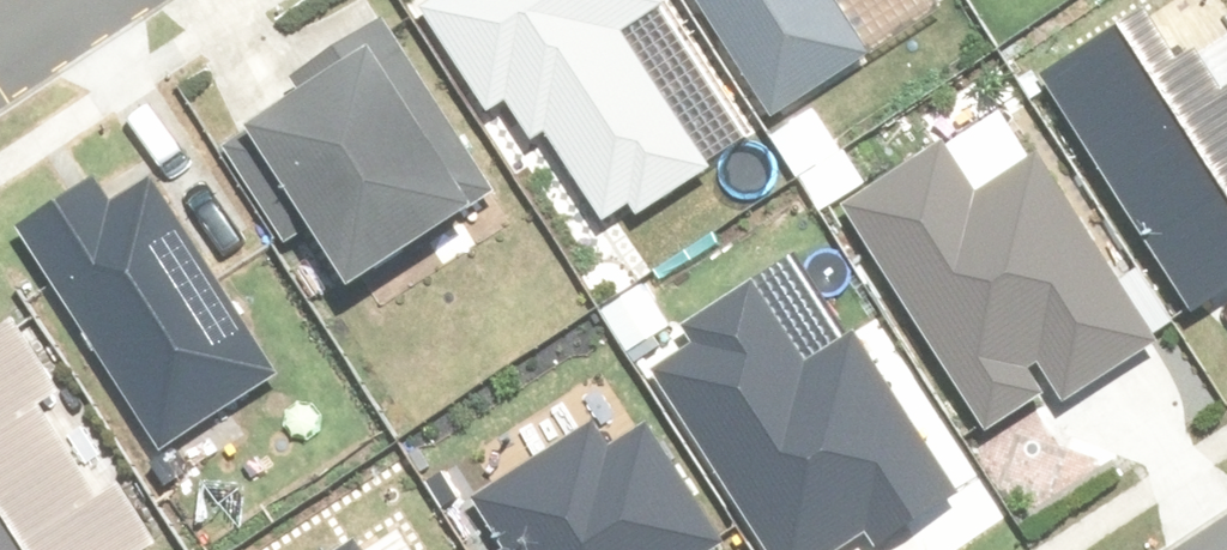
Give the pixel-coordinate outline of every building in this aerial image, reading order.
[(660,0),(443,0),(424,13),(522,158),(550,139),(618,240),(713,177),(623,42),(668,12),(660,0)] [(779,127),(875,66),(837,5),(845,0),(698,0),(779,127)] [(1041,88),(1191,319),(1226,296),(1226,98),(1222,101),(1196,60),(1174,74),(1141,24),(1041,88)] [(483,205),(381,46),(249,131),(350,289),(483,205)] [(938,155),(845,216),(989,436),(1057,393),(1065,405),(1149,351),(1037,178),(978,216),(938,155)] [(281,393),(153,189),(113,215),(101,197),(30,241),(170,463),(281,393)] [(0,290),(0,549),(164,549),(98,447),(80,459),(52,415),(72,403),(0,290)] [(654,380),(764,549),(838,549),(869,530),(876,540),(948,494),(851,346),(807,374),(755,293),(689,335),(699,351),(654,380)] [(474,507),(502,549),(699,549),(715,540),(648,437),(614,458),(595,429),(474,507)]
